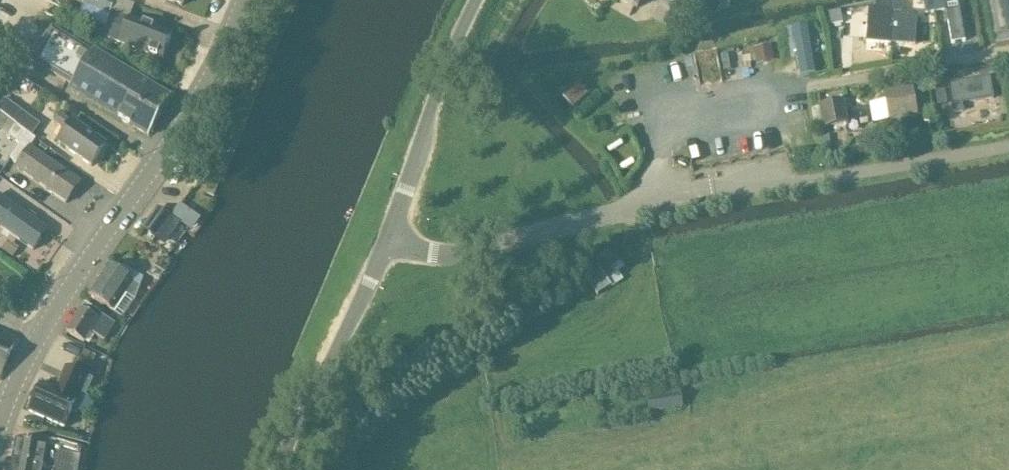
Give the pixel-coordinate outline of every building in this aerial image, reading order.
[(116,2),(112,0),(86,0),(84,5),(111,15),(116,2)] [(634,8),(634,7),(638,9),(643,0),(620,0),(634,8)] [(659,5),(691,23),(703,0),(661,0),(659,5)] [(934,15),(932,0),(922,0),(925,16),(934,15)] [(946,13),(943,0),(932,0),(934,15),(946,13)] [(1008,31),(1008,6),(1008,0),(993,0),(999,33),(1008,31)] [(867,42),(891,44),(894,4),(876,3),(875,13),(869,13),(867,42)] [(959,3),(945,5),(952,45),(960,44),(966,42),(959,3)] [(904,4),(894,4),(891,44),(915,46),(918,16),(904,15),(904,4)] [(69,20),(73,21),(77,18),(76,14),(71,12),(68,15),(69,20)] [(831,15),(833,26),(843,24),(841,13),(831,15)] [(118,17),(109,40),(113,41),(163,60),(172,37),(130,21),(130,22),(118,17)] [(808,26),(792,29),(793,34),(801,77),(816,74),(808,31),(808,26)] [(37,56),(33,63),(75,87),(72,92),(150,137),(172,99),(53,29),(44,45),(38,41),(32,53),(37,56)] [(772,64),(767,40),(755,43),(760,66),(772,64)] [(870,44),(870,51),(893,52),(893,45),(870,44)] [(989,79),(950,86),(954,114),(963,112),(961,104),(993,99),(989,79)] [(577,86),(563,99),(574,110),(588,97),(587,97),(591,94),(586,89),(583,92),(577,86)] [(889,122),(917,117),(913,89),(884,95),(889,122)] [(0,110),(0,115),(12,124),(28,134),(42,113),(12,92),(5,102),(0,110)] [(947,105),(945,92),(936,93),(938,106),(947,105)] [(800,101),(788,103),(791,117),(803,115),(800,101)] [(824,129),(848,124),(844,104),(820,108),(824,129)] [(67,132),(59,144),(93,167),(107,147),(73,123),(62,116),(56,124),(67,132)] [(16,127),(9,138),(21,146),(11,161),(19,166),(17,169),(67,204),(81,184),(31,149),(36,141),(16,127)] [(828,137),(818,138),(821,156),(831,154),(828,137)] [(34,251),(48,231),(0,197),(0,227),(34,251)] [(195,231),(204,219),(183,205),(174,217),(195,231)] [(172,219),(158,210),(145,229),(158,238),(172,219)] [(8,244),(2,253),(12,259),(18,251),(8,244)] [(116,271),(109,267),(90,297),(111,312),(123,320),(136,302),(143,279),(127,269),(126,268),(124,268),(123,268),(121,268),(120,268),(119,269),(117,270),(116,271)] [(599,269),(586,278),(599,297),(612,289),(599,269)] [(81,311),(67,334),(84,344),(90,333),(104,342),(115,325),(101,316),(102,315),(85,304),(81,311)] [(18,338),(0,332),(0,379),(18,338)] [(85,353),(80,364),(91,369),(96,358),(85,353)] [(42,386),(30,413),(65,429),(72,414),(77,417),(94,381),(67,369),(66,371),(70,373),(64,385),(60,383),(56,393),(42,386)] [(681,394),(649,399),(652,415),(684,410),(681,394)] [(52,469),(58,469),(61,453),(81,458),(83,448),(45,438),(44,447),(15,442),(11,462),(43,468),(52,469)]
